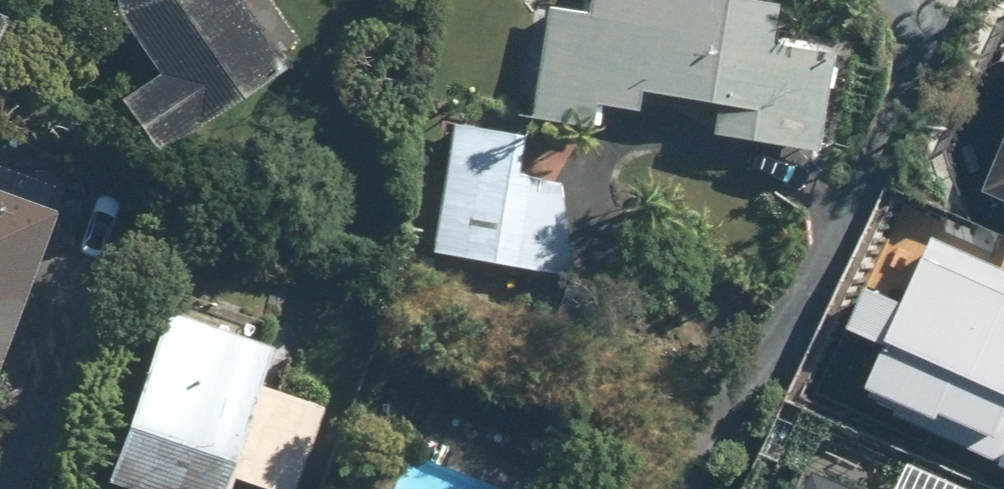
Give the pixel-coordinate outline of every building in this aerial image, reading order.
[(122,11),(163,72),(126,97),(164,152),(289,67),(243,0),(121,0),(122,11)] [(765,0),(594,0),(592,14),(553,7),(535,114),(598,124),(602,102),(642,109),(645,88),(721,100),(716,131),(821,149),(837,52),(775,42),(781,3),(765,0)] [(15,16),(0,9),(0,48),(15,16)] [(457,120),(434,250),(574,275),(565,181),(521,174),(529,132),(457,120)] [(62,206),(0,184),(0,377),(62,206)] [(854,395),(1003,460),(1003,277),(928,244),(901,306),(861,288),(843,330),(876,344),(854,395)] [(146,488),(229,488),(234,475),(276,488),(302,488),(330,403),(264,382),(277,342),(171,307),(115,479),(146,488)] [(833,466),(824,488),(888,488),(833,466)] [(906,480),(903,488),(928,488),(906,480)]
